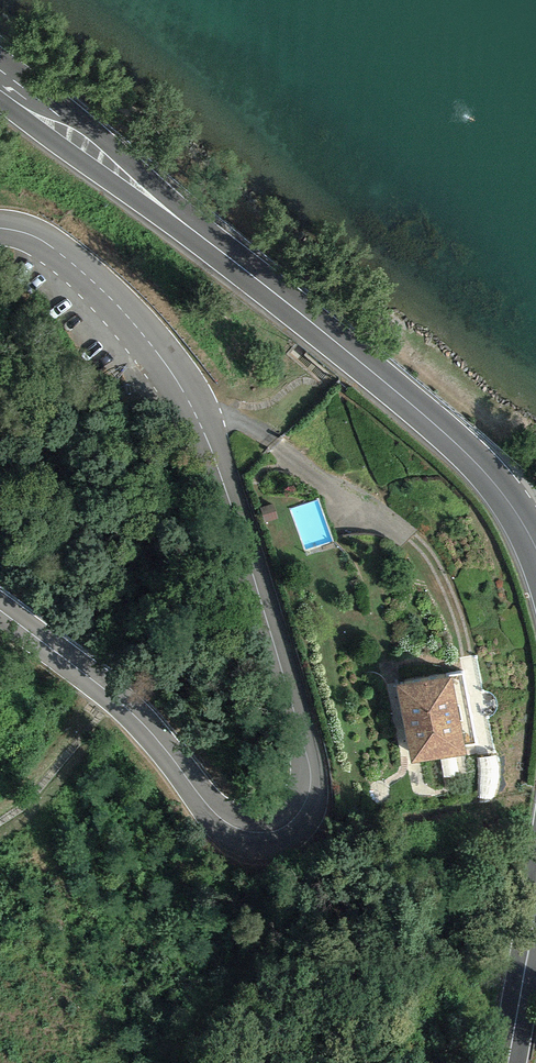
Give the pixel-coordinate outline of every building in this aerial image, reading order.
[(457,675),(399,687),(413,760),(471,749),(457,675)]
